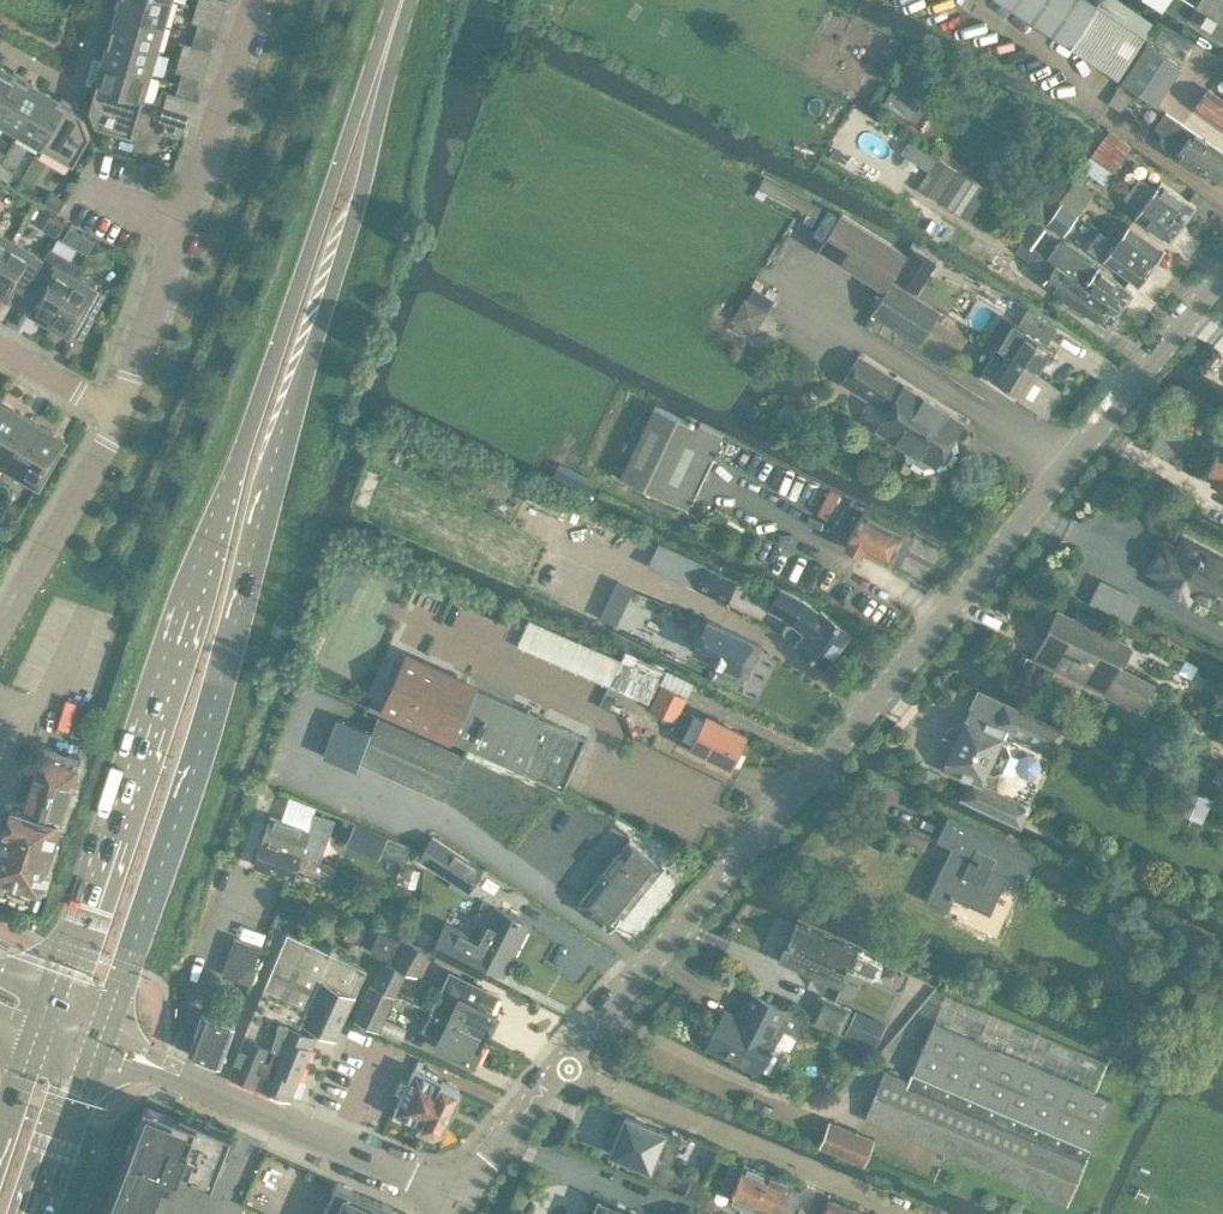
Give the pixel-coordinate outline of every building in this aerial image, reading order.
[(117,10),(163,23),(170,0),(120,0),(117,10)] [(1071,44),(1119,77),(1145,36),(1155,22),(1121,0),(1099,0),(1097,3),(1092,0),(1006,0),(1071,44)] [(1222,38),(1222,0),(1162,0),(1222,38)] [(163,23),(117,10),(110,35),(156,48),(163,23)] [(199,21),(195,33),(213,38),(216,26),(199,21)] [(213,38),(195,33),(192,44),(210,49),(213,38)] [(156,48),(110,35),(103,60),(149,73),(156,48)] [(1123,79),(1141,92),(1155,102),(1180,65),(1146,43),(1123,79)] [(149,73),(103,60),(96,85),(142,98),(149,73)] [(21,77),(0,65),(0,112),(21,77)] [(179,82),(197,87),(200,75),(182,70),(179,82)] [(918,86),(900,75),(883,101),(910,117),(922,98),(914,93),(918,86)] [(19,131),(43,90),(21,77),(0,112),(0,120),(19,131)] [(197,87),(179,82),(176,93),(193,98),(197,87)] [(142,98),(96,85),(89,108),(95,123),(132,133),(142,98)] [(1207,89),(1194,107),(1222,127),(1222,100),(1207,89)] [(42,144),(66,103),(43,90),(19,131),(42,144)] [(66,103),(42,144),(73,162),(90,134),(81,111),(66,103)] [(1222,166),(1222,151),(1165,111),(1156,124),(1164,128),(1162,131),(1160,136),(1160,141),(1164,145),(1176,153),(1175,153),(1214,180),(1222,166)] [(180,136),(184,125),(166,120),(163,131),(180,136)] [(1101,140),(1089,155),(1112,171),(1124,155),(1101,140)] [(916,187),(968,219),(988,187),(937,155),(916,187)] [(1089,155),(1081,167),(1103,183),(1112,171),(1089,155)] [(0,164),(0,176),(10,181),(16,170),(1,162),(0,164)] [(1078,213),(1079,214),(1094,191),(1074,177),(1058,199),(1060,200),(1061,201),(1078,213)] [(1132,187),(1181,222),(1194,205),(1160,180),(1154,188),(1139,177),(1132,187)] [(1134,215),(1169,240),(1181,222),(1132,187),(1125,196),(1140,207),(1134,215)] [(66,199),(64,198),(51,191),(45,202),(60,210),(66,199)] [(1052,213),(1046,222),(1063,234),(1078,213),(1061,201),(1052,213)] [(882,288),(904,253),(841,213),(819,248),(882,288)] [(1029,219),(1017,236),(1022,240),(1030,245),(1042,228),(1042,227),(1034,222),(1029,219)] [(1113,224),(1105,234),(1149,266),(1163,248),(1129,223),(1123,231),(1113,224)] [(1099,230),(1087,246),(1103,258),(1137,283),(1149,266),(1105,234),(1099,230)] [(0,231),(0,261),(13,238),(0,231)] [(44,256),(13,238),(0,261),(0,292),(18,302),(44,257),(44,256)] [(1059,238),(1046,256),(1056,263),(1067,270),(1066,270),(1118,309),(1132,290),(1097,266),(1059,238)] [(1022,240),(1015,251),(1043,270),(1042,271),(1046,273),(1042,280),(1049,284),(1072,300),(1071,301),(1106,326),(1118,309),(1066,270),(1067,270),(1056,263),(1046,256),(1030,245),(1022,240)] [(75,275),(75,274),(81,264),(50,246),(44,256),(44,257),(18,302),(49,320),(75,275)] [(912,247),(893,277),(917,292),(936,262),(912,247)] [(107,293),(75,275),(49,320),(81,339),(107,293)] [(891,279),(881,294),(870,311),(919,342),(939,310),(891,279)] [(752,286),(744,298),(766,312),(774,299),(752,286)] [(991,300),(978,292),(968,308),(981,316),(991,300)] [(1012,321),(997,345),(1036,370),(1051,345),(1045,341),(1055,326),(1027,308),(1017,324),(1012,321)] [(997,345),(982,370),(1021,394),(1036,370),(997,345)] [(858,354),(841,381),(888,410),(877,428),(889,436),(911,449),(913,458),(922,464),(931,462),(934,464),(936,461),(945,459),(950,450),(948,441),(962,420),(910,387),(900,389),(889,382),(893,376),(858,354)] [(620,475),(687,507),(724,432),(657,399),(620,475)] [(7,466),(33,420),(2,402),(0,405),(0,462),(7,466)] [(33,420),(7,466),(38,484),(65,438),(33,420)] [(1207,473),(1214,476),(1211,481),(1222,487),(1222,451),(1219,449),(1207,473)] [(554,474),(571,482),(580,486),(586,475),(577,470),(560,462),(554,474)] [(884,559),(891,546),(895,546),(899,538),(897,534),(899,531),(862,511),(844,545),(860,553),(863,547),(884,559)] [(1152,568),(1166,575),(1163,580),(1161,583),(1180,593),(1186,596),(1190,588),(1222,606),(1222,551),(1213,546),(1208,554),(1184,540),(1178,551),(1164,543),(1152,568)] [(659,543),(649,563),(695,585),(725,600),(735,579),(705,565),(659,543)] [(824,664),(849,631),(820,609),(804,597),(781,584),(778,591),(770,607),(790,618),(785,626),(784,629),(785,631),(787,633),(796,640),(794,642),(824,664)] [(1118,612),(1129,617),(1137,600),(1126,595),(1118,612)] [(607,605),(602,616),(618,624),(623,612),(607,605)] [(1141,708),(1154,683),(1117,665),(1128,642),(1059,609),(1036,657),(1141,708)] [(609,684),(621,657),(529,617),(518,643),(609,684)] [(748,674),(762,644),(707,617),(693,648),(719,660),(715,669),(733,678),(736,678),(738,678),(741,678),(743,677),(745,676),(748,674)] [(380,705),(512,765),(563,788),(587,735),(404,653),(380,705)] [(622,690),(634,663),(621,657),(609,684),(622,690)] [(635,696),(647,669),(634,663),(622,690),(635,696)] [(647,669),(635,696),(648,701),(660,675),(647,669)] [(675,718),(690,686),(666,675),(651,707),(675,718)] [(1006,725),(1054,748),(1064,729),(1005,701),(996,719),(969,706),(962,720),(957,722),(954,728),(957,733),(953,740),(948,741),(940,759),(943,763),(942,765),(970,778),(962,795),(1022,823),(1030,805),(979,781),(985,769),(991,771),(1002,768),(1009,752),(1005,741),(1000,738),(1006,725)] [(729,764),(745,733),(706,714),(691,745),(729,764)] [(360,760),(443,797),(462,754),(377,715),(372,728),(338,716),(325,756),(359,767),(360,760)] [(45,744),(26,804),(15,800),(0,848),(0,877),(38,890),(81,755),(45,744)] [(1184,791),(1175,813),(1200,824),(1210,802),(1184,791)] [(269,815),(261,839),(299,853),(320,860),(326,841),(319,839),(322,827),(327,829),(331,818),(313,811),(307,828),(269,815)] [(990,912),(1009,871),(1025,878),(1036,854),(948,814),(937,838),(952,845),(927,901),(948,910),(954,896),(990,912)] [(354,824),(347,842),(379,856),(381,852),(385,842),(387,838),(386,838),(370,831),(354,824)] [(433,835),(419,856),(454,879),(466,888),(480,866),(468,858),(433,835)] [(578,902),(610,928),(661,864),(629,838),(578,902)] [(261,839),(252,863),(291,876),(295,867),(329,878),(334,864),(320,860),(299,853),(261,839)] [(445,922),(431,949),(467,967),(480,974),(485,964),(503,973),(528,923),(494,905),(477,939),(445,922)] [(876,977),(882,965),(879,959),(864,952),(862,949),(859,950),(795,922),(778,960),(815,976),(821,985),(826,981),(840,987),(848,969),(871,979),(876,977)] [(399,937),(380,928),(370,948),(390,957),(399,937)] [(287,931),(244,1032),(273,1045),(257,1082),(290,1096),(317,1030),(334,1037),(367,967),(287,931)] [(393,963),(405,969),(415,973),(427,948),(406,937),(393,963)] [(248,982),(260,946),(235,938),(223,973),(248,982)] [(405,969),(393,963),(388,961),(384,969),(380,967),(373,981),(395,991),(405,969)] [(492,1014),(494,1011),(500,997),(448,971),(430,1008),(483,1033),(486,1028),(490,1030),(496,1016),(492,1014)] [(377,1028),(393,996),(395,992),(373,981),(356,1018),(377,1028)] [(203,1011),(188,1051),(219,1063),(234,1022),(244,995),(230,989),(220,1017),(203,1011)] [(803,1018),(800,1016),(749,991),(742,1007),(746,1009),(740,1020),(723,1012),(708,1044),(759,1069),(775,1037),(774,1036),(779,1025),(796,1033),(803,1018)] [(933,1022),(1094,1090),(1107,1060),(946,992),(933,1022)] [(809,1020),(839,1034),(851,1008),(820,994),(809,1020)] [(483,1044),(479,1042),(483,1033),(430,1008),(422,1026),(440,1034),(436,1042),(471,1059),(473,1056),(476,1058),(483,1044)] [(908,1080),(1087,1156),(1112,1097),(1094,1090),(933,1022),(933,1021),(908,1080)] [(244,1032),(229,1070),(257,1082),(273,1045),(244,1032)] [(414,1068),(393,1113),(412,1122),(432,1132),(439,1129),(457,1090),(436,1079),(414,1068)] [(1087,1156),(908,1080),(884,1070),(864,1117),(1067,1203),(1087,1156)] [(195,1122),(146,1103),(102,1213),(148,1213),(166,1168),(177,1172),(177,1171),(211,1184),(230,1135),(195,1122)] [(679,1139),(664,1133),(665,1130),(625,1115),(617,1136),(611,1137),(609,1143),(612,1148),(611,1151),(635,1161),(635,1166),(666,1178),(674,1178),(677,1170),(676,1162),(671,1160),(679,1139)] [(873,1138),(828,1119),(819,1144),(864,1162),(873,1138)] [(730,1196),(754,1206),(767,1172),(743,1162),(741,1166),(730,1162),(719,1189),(731,1193),(730,1196)] [(767,1172),(754,1206),(775,1213),(778,1213),(779,1212),(784,1213),(791,1213),(801,1189),(789,1185),(791,1181),(767,1172)] [(699,1200),(700,1199),(707,1182),(693,1176),(685,1195),(699,1200)] [(395,1207),(336,1180),(321,1213),(392,1213),(395,1207)] [(866,1212),(829,1197),(822,1213),(865,1213),(866,1212)] [(592,1213),(636,1213),(599,1198),(592,1213)]
